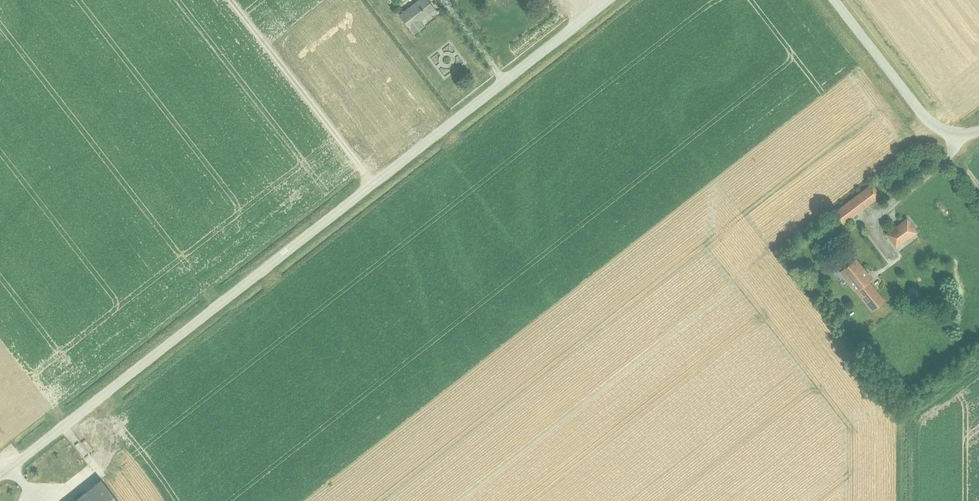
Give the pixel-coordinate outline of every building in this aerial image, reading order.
[(436,9),(428,0),(419,0),(400,15),(414,34),(422,29),(418,25),(422,22),(421,21),(436,9)] [(834,212),(843,224),(881,195),(872,183),(834,212)] [(887,234),(896,247),(916,232),(907,220),(887,234)] [(840,271),(872,310),(884,300),(868,281),(871,279),(856,259),(840,271)] [(102,480),(75,500),(118,500),(102,480)]
